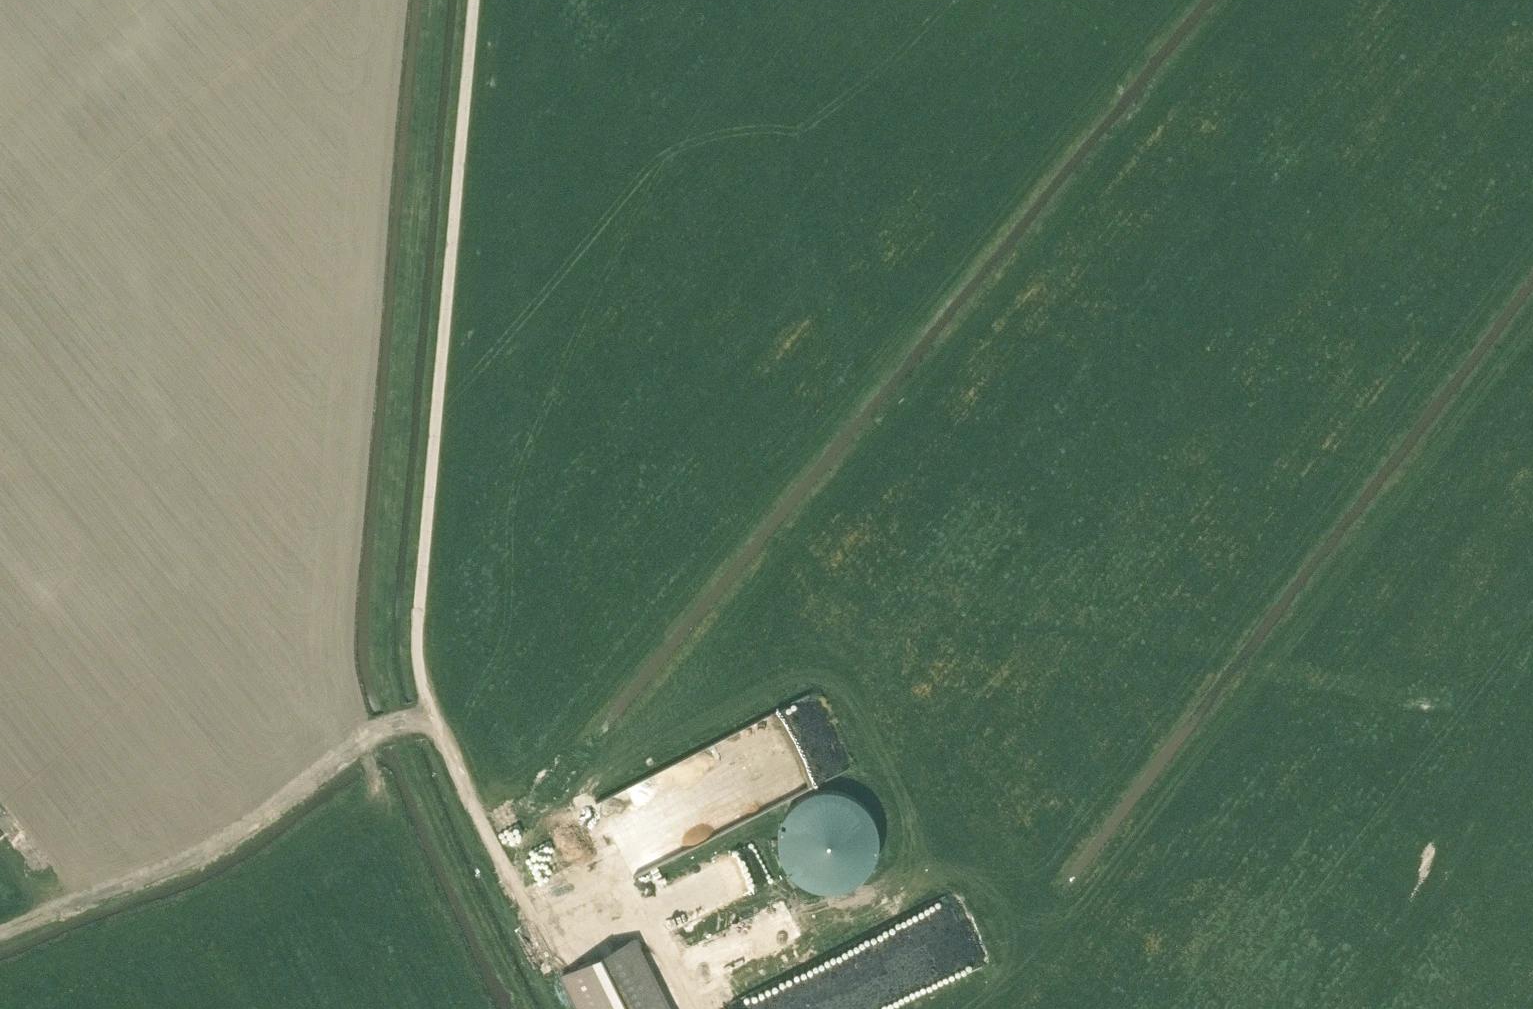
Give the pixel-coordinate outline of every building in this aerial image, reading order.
[(838,787),(829,786),(819,787),(810,789),(801,793),(794,799),(787,805),(782,813),(778,822),(775,831),(774,840),(775,850),(778,859),(782,867),(787,875),(794,882),(801,887),(810,891),(819,894),(829,894),(838,894),(847,891),(856,887),(863,882),(870,875),(875,867),(879,859),(882,850),(883,840),(882,831),(879,822),(875,813),(870,805),(863,799),(856,793),(847,789),(838,787)] [(635,937),(560,975),(577,1008),(671,1008),(635,937)]
